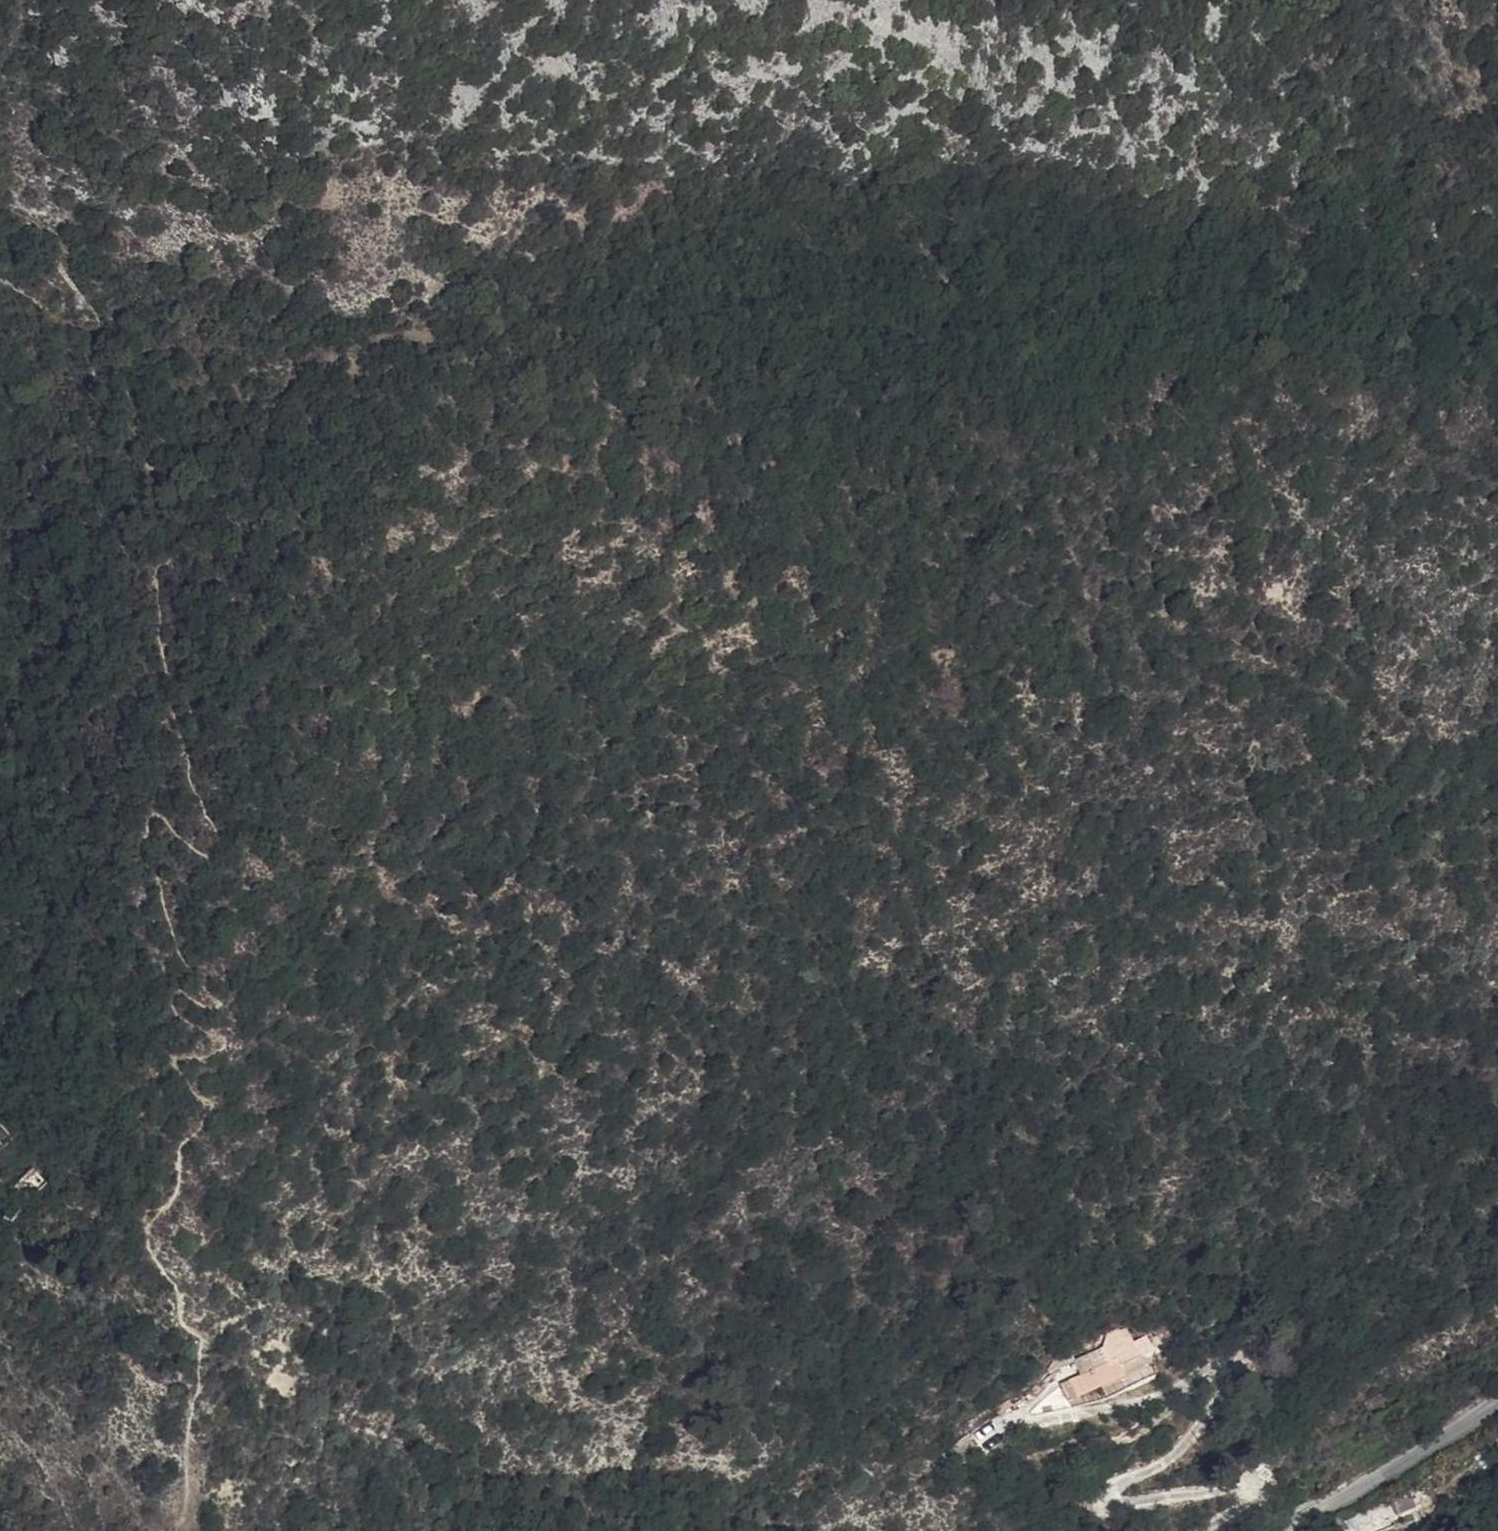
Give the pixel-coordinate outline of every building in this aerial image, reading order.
[(13,1138),(0,1124),(0,1151),(13,1138)] [(9,1195),(21,1209),(42,1190),(30,1175),(9,1195)] [(9,1213),(2,1205),(0,1207),(0,1221),(9,1213)] [(1059,1364),(1051,1376),(1052,1379),(1077,1365),(1085,1378),(1071,1387),(1081,1403),(1104,1389),(1149,1361),(1143,1352),(1152,1347),(1143,1332),(1131,1338),(1123,1325),(1117,1329),(1115,1327),(1106,1332),(1104,1350),(1078,1364),(1075,1359),(1066,1364),(1059,1364)] [(1081,1403),(1071,1387),(1067,1389),(1067,1390),(1070,1399),(1074,1407),(1081,1403)] [(1383,1519),(1379,1505),(1363,1510),(1368,1524),(1383,1519)] [(1368,1524),(1363,1510),(1335,1518),(1339,1530),(1348,1530),(1368,1524)]
